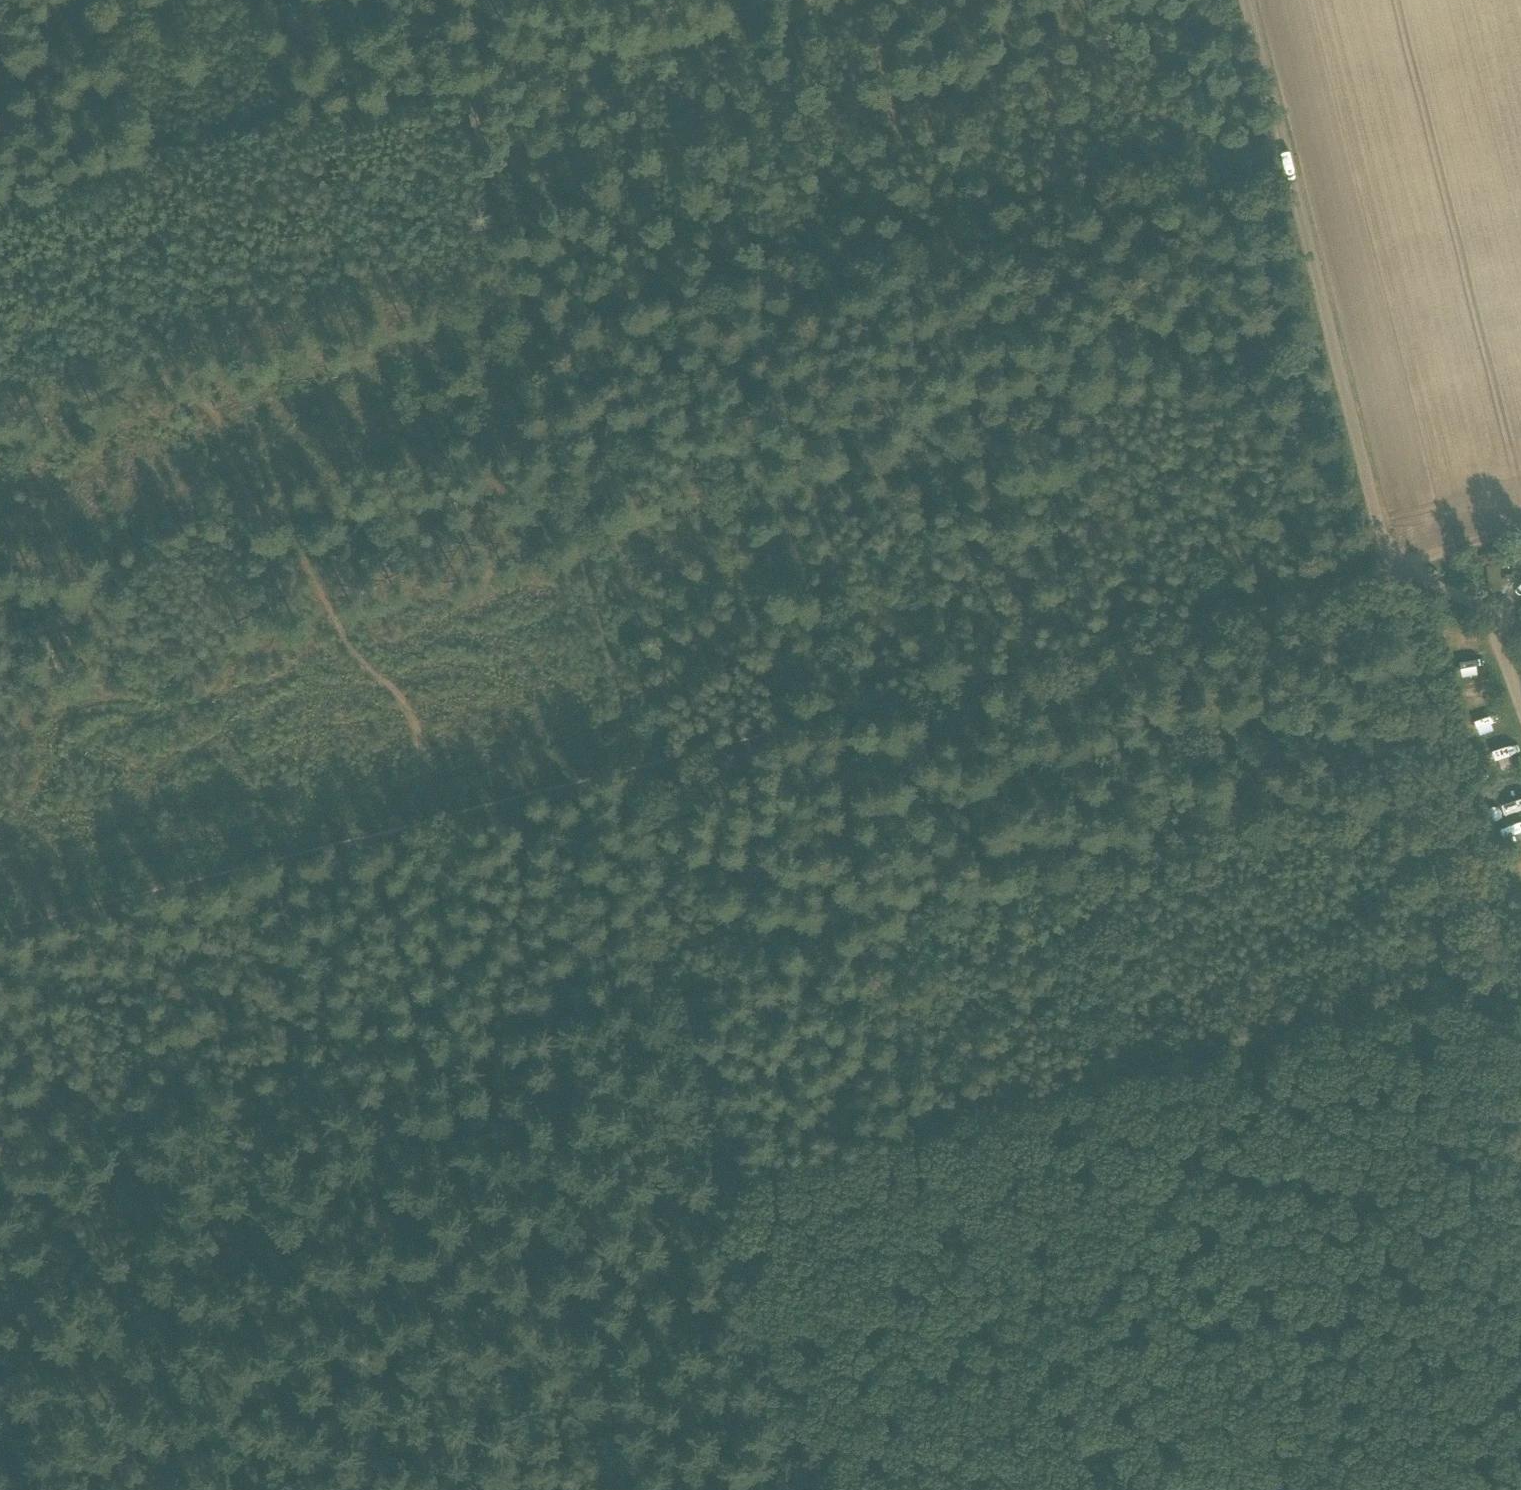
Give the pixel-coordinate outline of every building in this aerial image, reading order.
[(1481,746),(1503,740),(1497,719),(1475,724),(1481,746)] [(1491,758),(1496,774),(1513,768),(1508,752),(1491,758)]
